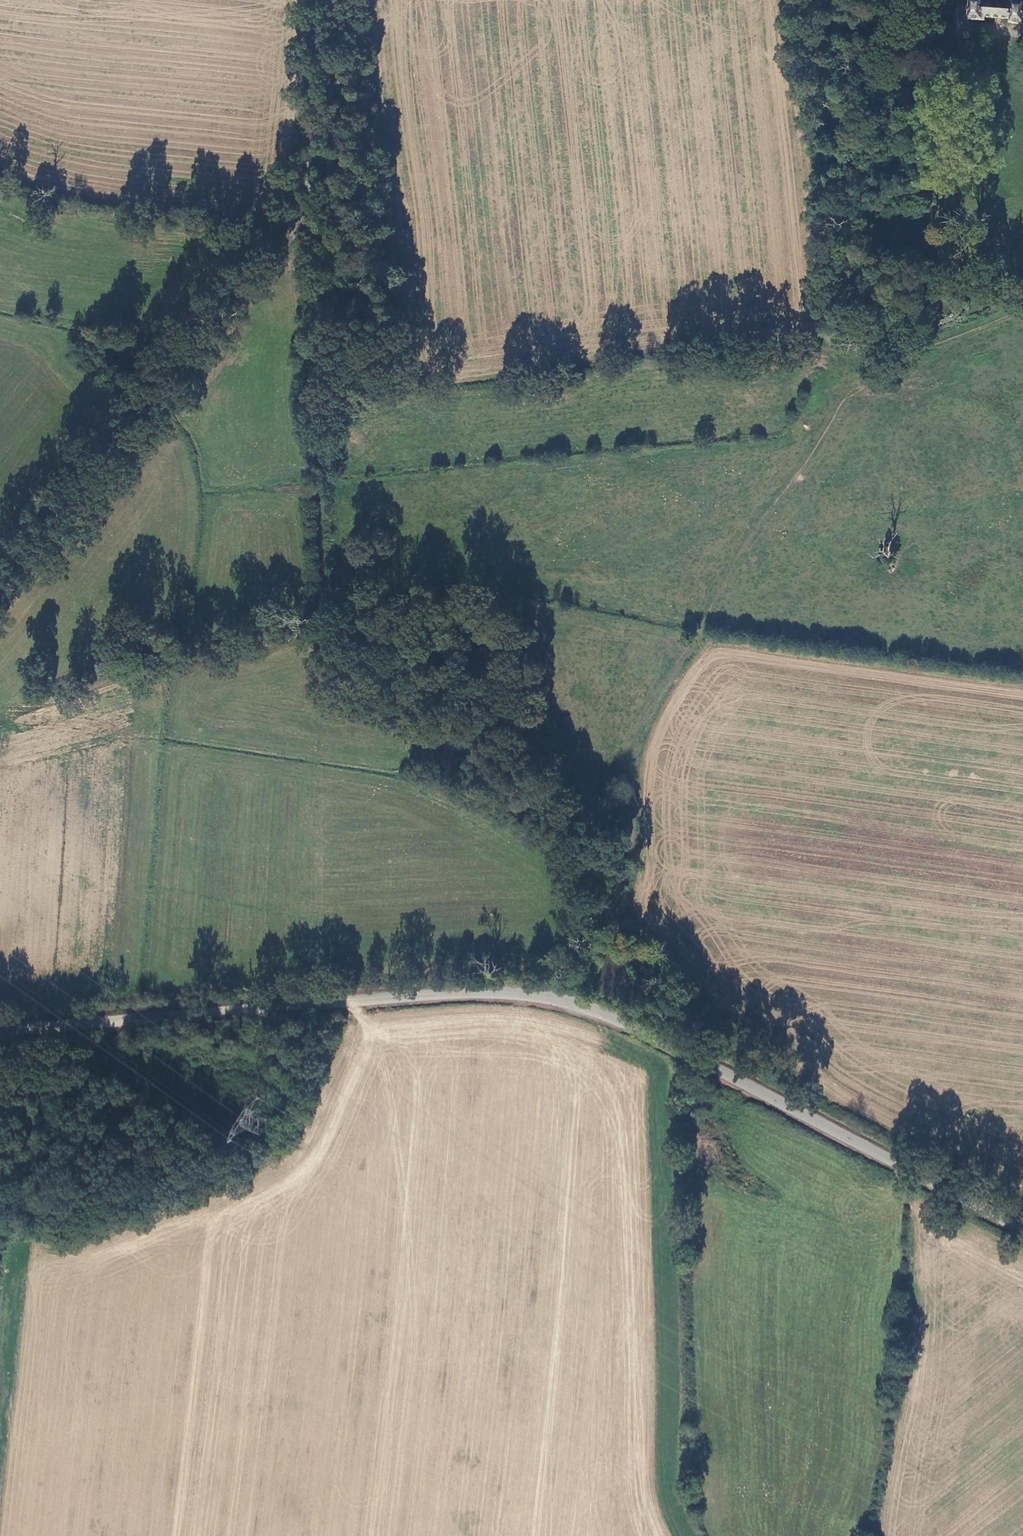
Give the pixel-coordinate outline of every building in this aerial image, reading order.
[(970,20),(987,21),(986,18),(1014,19),(1014,24),(1022,24),(1022,0),(1016,0),(1016,2),(992,0),(972,0),(970,20)]
